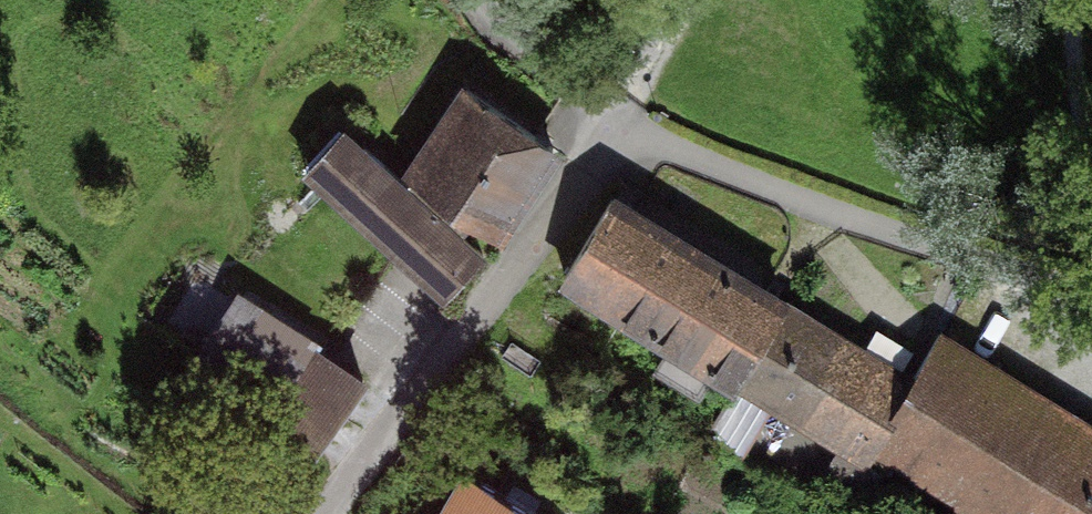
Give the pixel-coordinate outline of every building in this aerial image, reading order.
[(545,154),(455,100),(406,181),(496,235),(545,154)] [(476,257),(334,132),(294,177),(432,297),(476,257)] [(774,305),(603,200),(553,281),(724,386),(774,305)] [(349,379),(229,301),(176,383),(296,461),(349,379)] [(895,370),(788,312),(742,395),(849,453),(895,370)] [(940,332),(866,448),(970,513),(1091,513),(1091,429),(940,332)] [(469,481),(450,513),(526,513),(469,481)]
